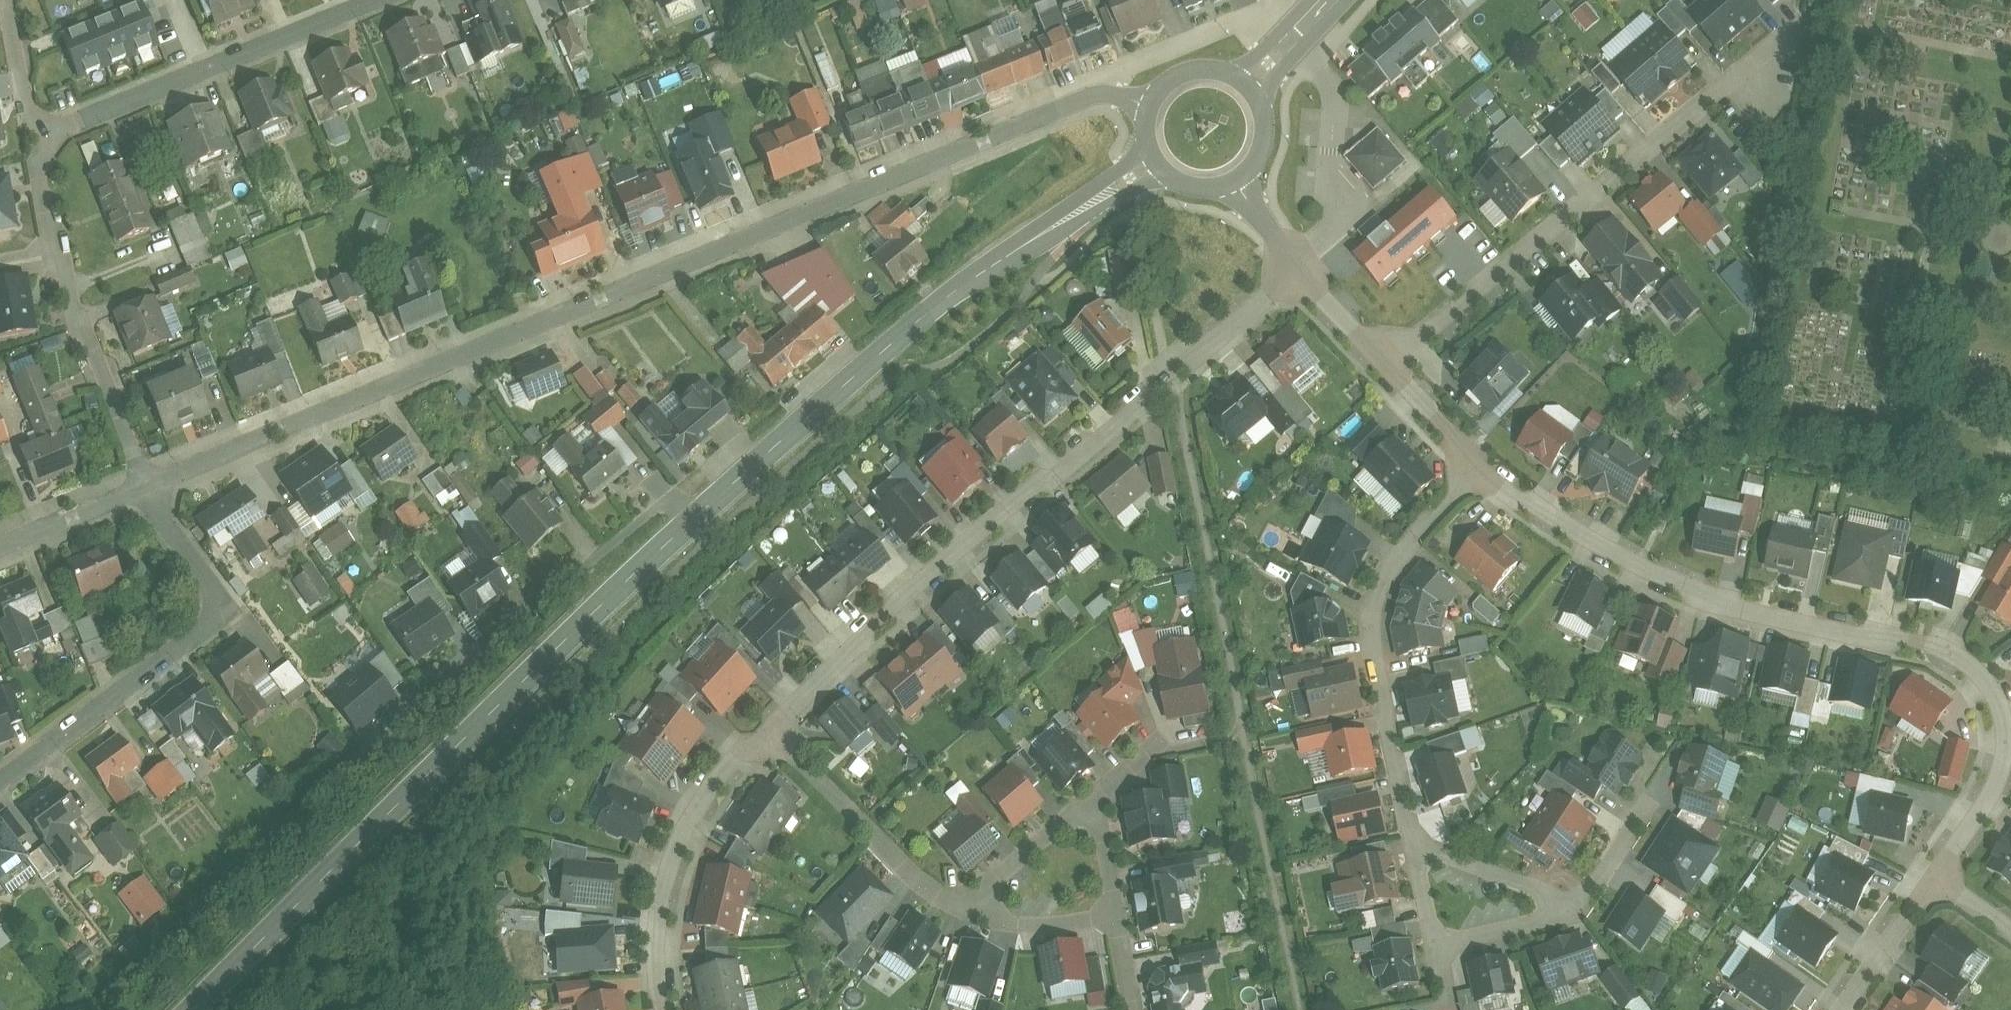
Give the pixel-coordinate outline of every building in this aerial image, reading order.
[(62,37),(79,79),(159,46),(151,26),(162,21),(153,0),(62,37)] [(215,25),(232,18),(231,15),(253,6),(251,0),(205,0),(215,25)] [(470,0),(479,20),(462,27),(470,44),(478,64),(524,44),(505,0),(471,0),(470,0)] [(564,1),(570,15),(605,1),(605,0),(566,0),(564,1)] [(661,11),(680,4),(678,0),(657,0),(661,11)] [(847,5),(857,30),(870,25),(860,0),(847,5)] [(882,22),(900,15),(894,0),(873,0),(882,22)] [(1058,5),(1061,10),(1065,22),(1088,13),(1083,0),(1071,0),(1058,5)] [(1123,35),(1161,19),(1154,0),(1109,0),(1123,35)] [(1187,9),(1209,0),(1183,0),(1187,9)] [(1679,0),(1675,0),(1667,7),(1668,8),(1687,30),(1690,34),(1700,25),(1690,14),(1691,13),(1679,0)] [(1690,14),(1700,25),(1720,49),(1761,13),(1750,0),(1706,0),(1691,13),(1690,14)] [(1554,1),(1541,12),(1552,25),(1564,14),(1554,1)] [(1588,4),(1574,14),(1587,32),(1601,21),(1588,4)] [(1687,30),(1668,8),(1658,16),(1677,39),(1687,30)] [(1061,10),(1039,19),(1047,39),(1039,42),(1050,71),(1080,59),(1079,58),(1069,31),(1065,22),(1061,10)] [(1442,41),(1415,10),(1398,24),(1395,21),(1387,28),(1417,63),(1442,41)] [(1098,19),(1069,31),(1079,58),(1080,59),(1109,46),(1098,19)] [(422,20),(388,34),(403,70),(400,71),(406,87),(427,79),(426,76),(443,69),(438,57),(443,55),(432,28),(426,31),(422,20)] [(583,50),(571,20),(556,27),(568,56),(583,50)] [(1660,25),(1611,68),(1645,108),(1667,89),(1668,91),(1677,83),(1676,81),(1695,65),(1660,25)] [(992,27),(963,39),(975,69),(1004,57),(997,41),(992,27)] [(1417,63),(1387,28),(1378,36),(1381,39),(1364,53),(1391,85),(1417,63)] [(1025,48),(1018,32),(997,41),(1004,57),(1014,84),(1044,72),(1033,45),(1025,48)] [(478,64),(470,44),(460,48),(469,70),(479,66),(478,64)] [(956,46),(933,55),(940,72),(963,63),(956,46)] [(460,47),(447,52),(457,78),(470,73),(469,70),(460,48),(460,47)] [(1434,72),(1437,75),(1446,65),(1431,51),(1409,77),(1421,87),(1434,72)] [(346,52),(315,65),(328,96),(330,102),(331,101),(361,89),(360,86),(366,83),(357,59),(350,62),(346,52)] [(1004,57),(975,69),(985,96),(1014,84),(1004,57)] [(1622,87),(1602,64),(1592,73),(1606,89),(1612,95),(1622,87)] [(975,69),(928,87),(938,114),(985,96),(975,69)] [(908,94),(899,73),(890,76),(909,126),(938,114),(928,87),(908,94)] [(890,76),(860,88),(869,111),(880,138),(910,127),(909,126),(890,76)] [(271,83),(242,95),(256,130),(256,131),(260,129),(286,119),(285,116),(292,114),(282,90),(276,93),(271,83)] [(1495,97),(1484,84),(1471,95),(1482,108),(1495,97)] [(1612,95),(1606,89),(1592,102),(1612,124),(1626,112),(1612,95)] [(1592,102),(1584,92),(1565,109),(1598,147),(1617,130),(1592,102)] [(815,93),(792,103),(802,125),(803,124),(807,135),(829,126),(815,93)] [(328,96),(309,103),(319,126),(338,118),(331,101),(330,102),(328,96)] [(1470,96),(1455,108),(1466,121),(1481,109),(1470,96)] [(1495,103),(1486,111),(1497,125),(1507,117),(1495,103)] [(208,106),(168,122),(175,138),(180,136),(192,165),(226,151),(208,106)] [(1598,147),(1565,109),(1546,125),(1554,135),(1573,157),(1579,163),(1598,147)] [(572,110),(560,115),(567,132),(579,126),(572,110)] [(869,111),(844,120),(855,148),(880,138),(869,111)] [(735,148),(722,115),(689,128),(698,148),(710,143),(715,156),(735,148)] [(344,117),(325,124),(331,142),(351,135),(344,117)] [(1537,146),(1514,120),(1495,135),(1511,153),(1519,162),(1537,146)] [(802,125),(760,142),(776,179),(818,161),(807,135),(803,124),(802,125)] [(256,130),(237,138),(247,162),(270,152),(260,129),(256,131),(256,130)] [(1407,163),(1379,129),(1352,152),(1351,165),(1374,191),(1407,163)] [(1445,131),(1432,142),(1446,159),(1459,147),(1445,131)] [(1573,157),(1554,135),(1540,147),(1559,169),(1573,157)] [(1713,135),(1682,161),(1711,196),(1739,174),(1742,171),(1732,159),(1713,135)] [(567,143),(576,163),(590,157),(582,137),(567,143)] [(698,148),(678,156),(700,210),(732,197),(715,156),(710,143),(698,148)] [(600,144),(590,148),(599,169),(608,165),(600,144)] [(1764,180),(1740,152),(1732,159),(1742,171),(1739,174),(1752,190),(1764,180)] [(1511,153),(1479,180),(1513,220),(1545,192),(1519,162),(1511,153)] [(576,163),(567,167),(580,197),(580,196),(602,187),(590,157),(576,163)] [(122,162),(92,175),(120,242),(150,229),(122,162)] [(580,197),(567,167),(544,177),(563,221),(542,230),(548,244),(533,250),(544,275),(603,250),(580,196),(580,197)] [(683,205),(670,173),(654,179),(667,211),(683,205)] [(0,176),(0,229),(15,227),(7,175),(0,176)] [(653,177),(618,191),(635,233),(670,219),(667,211),(654,179),(653,177)] [(1662,177),(1632,202),(1656,230),(1685,206),(1662,177)] [(1344,259),(1374,294),(1457,224),(1428,188),(1385,223),(1378,215),(1358,231),(1366,241),(1344,259)] [(926,198),(909,213),(917,221),(934,207),(926,198)] [(1701,203),(1683,218),(1705,245),(1723,230),(1709,213),(1701,203)] [(902,204),(892,213),(885,204),(868,219),(889,244),(872,258),(896,286),(927,259),(904,232),(917,221),(909,213),(902,204)] [(1729,226),(1715,208),(1709,213),(1723,230),(1729,226)] [(388,221),(367,212),(358,234),(379,243),(388,221)] [(193,214),(170,223),(189,268),(189,267),(211,258),(193,214)] [(1629,238),(1615,221),(1588,244),(1608,268),(1606,269),(1633,302),(1642,295),(1646,295),(1653,290),(1654,285),(1662,278),(1650,264),(1651,263),(1630,237),(1629,238)] [(242,249),(226,255),(232,271),(248,265),(242,249)] [(823,250),(762,276),(799,320),(815,306),(826,321),(855,297),(823,250)] [(433,259),(405,270),(413,289),(389,298),(395,312),(403,334),(406,333),(447,317),(433,283),(442,280),(433,259)] [(1131,260),(1111,264),(1119,300),(1138,296),(1131,260)] [(1737,263),(1722,276),(1746,305),(1762,292),(1737,263)] [(349,275),(332,282),(342,305),(369,295),(357,266),(347,270),(349,275)] [(189,268),(156,281),(162,296),(196,282),(189,267),(189,268)] [(0,282),(0,336),(34,331),(31,308),(28,308),(23,279),(26,279),(25,277),(0,282)] [(1703,307),(1680,279),(1663,293),(1686,320),(1703,307)] [(1622,309),(1599,281),(1585,293),(1604,315),(1603,316),(1607,321),(1622,309)] [(1578,288),(1567,287),(1565,285),(1544,302),(1572,336),(1584,327),(1589,327),(1603,316),(1604,315),(1585,293),(1581,287),(1578,288)] [(152,299),(117,313),(133,354),(169,340),(152,299)] [(318,301),(300,308),(311,335),(323,366),(362,350),(350,319),(329,328),(318,301)] [(1102,303),(1074,326),(1107,365),(1135,341),(1102,303)] [(799,320),(782,333),(805,361),(837,334),(826,321),(815,306),(799,320)] [(395,312),(379,318),(389,343),(407,336),(406,333),(403,334),(395,312)] [(272,319),(256,325),(267,352),(268,352),(271,358),(285,352),(272,319)] [(782,333),(766,347),(751,328),(737,340),(752,358),(750,360),(751,361),(773,388),(805,361),(782,333)] [(1291,332),(1260,357),(1263,360),(1285,387),(1286,388),(1316,362),(1291,332)] [(752,358),(737,340),(719,355),(735,374),(751,361),(750,360),(752,358)] [(1514,362),(1494,344),(1485,354),(1488,356),(1461,384),(1469,391),(1490,412),(1491,411),(1515,386),(1516,388),(1530,373),(1517,360),(1514,362)] [(1079,379),(1052,348),(1041,357),(1068,389),(1079,379)] [(208,350),(194,356),(204,379),(217,373),(208,350)] [(267,352),(254,358),(250,356),(244,358),(242,362),(230,368),(242,399),(281,383),(271,358),(268,352),(267,352)] [(552,355),(517,370),(529,399),(564,385),(552,355)] [(1041,357),(1040,356),(1025,369),(1028,372),(1012,384),(1046,424),(1076,399),(1068,389),(1041,357)] [(1285,387),(1263,360),(1251,369),(1274,397),(1285,387)] [(586,368),(574,378),(591,401),(604,391),(586,368)] [(79,468),(38,369),(15,379),(41,444),(22,452),(36,486),(79,468)] [(617,386),(605,370),(596,377),(608,393),(617,386)] [(1702,382),(1692,371),(1684,378),(1693,389),(1702,382)] [(193,372),(148,390),(165,431),(210,412),(193,372)] [(1231,391),(1221,399),(1222,401),(1208,412),(1217,424),(1217,430),(1223,438),(1229,439),(1232,442),(1266,414),(1268,412),(1263,406),(1244,382),(1232,392),(1231,391)] [(642,399),(629,384),(618,393),(624,400),(619,405),(625,413),(642,399)] [(728,414),(703,384),(680,404),(688,413),(705,433),(728,414)] [(1689,394),(1681,385),(1669,396),(1677,404),(1689,394)] [(464,388),(456,393),(465,406),(473,401),(464,388)] [(1469,391),(1456,405),(1479,427),(1493,413),(1491,411),(1490,412),(1469,391)] [(1026,419),(1003,392),(992,400),(1001,411),(1003,410),(1017,427),(1026,419)] [(1274,397),(1263,406),(1268,412),(1266,414),(1283,435),(1296,425),(1274,397)] [(624,418),(610,401),(586,420),(600,438),(624,418)] [(705,433),(688,413),(671,427),(655,407),(641,419),(640,420),(641,420),(679,466),(711,440),(705,433)] [(1001,411),(974,434),(998,461),(1006,455),(1008,457),(1020,447),(1018,444),(1026,437),(1017,427),(1003,410),(1001,411)] [(636,413),(629,418),(635,425),(641,420),(640,420),(641,419),(636,413)] [(1604,419),(1595,413),(1586,425),(1595,431),(1604,419)] [(1550,422),(1541,416),(1520,445),(1551,467),(1560,455),(1572,438),(1571,437),(1561,430),(1561,426),(1554,422),(1550,422)] [(1373,423),(1349,447),(1363,461),(1362,461),(1365,464),(1368,468),(1392,443),(1373,423)] [(8,443),(0,424),(0,447),(8,443)] [(1572,438),(1560,455),(1573,464),(1578,456),(1586,446),(1594,434),(1580,424),(1571,437),(1572,438)] [(951,425),(941,434),(947,441),(957,433),(951,425)] [(416,459),(395,429),(362,452),(383,482),(416,459)] [(981,460),(957,433),(947,441),(952,448),(953,447),(971,468),(981,460)] [(568,437),(553,449),(570,470),(585,458),(568,437)] [(1650,468),(1605,440),(1590,463),(1583,475),(1593,482),(1593,483),(1595,495),(1607,492),(1608,491),(1628,503),(1650,468)] [(1434,480),(1395,441),(1392,443),(1368,468),(1407,507),(1434,480)] [(585,458),(570,470),(593,497),(624,472),(602,444),(585,458)] [(1596,453),(1586,446),(1578,456),(1590,463),(1596,453)] [(971,468),(953,447),(952,448),(925,471),(953,503),(981,479),(971,468)] [(336,472),(322,451),(284,477),(311,516),(334,501),(348,492),(349,490),(336,472)] [(1669,459),(1657,452),(1651,464),(1662,470),(1669,459)] [(541,469),(528,453),(516,464),(529,479),(541,469)] [(464,456),(456,462),(463,472),(471,466),(464,456)] [(1171,457),(1151,461),(1158,496),(1178,493),(1171,457)] [(1125,459),(1117,466),(1117,468),(1107,477),(1102,476),(1092,485),(1092,490),(1115,517),(1150,488),(1125,459)] [(371,491),(351,462),(336,472),(349,490),(348,492),(355,502),(371,491)] [(459,473),(453,465),(443,471),(449,480),(459,473)] [(927,492),(904,465),(891,477),(902,489),(906,486),(919,500),(927,492)] [(441,468),(422,481),(435,499),(454,486),(449,480),(443,471),(441,468)] [(467,506),(477,499),(459,473),(449,480),(454,486),(467,506)] [(505,479),(489,492),(506,514),(522,501),(505,479)] [(919,500),(906,486),(902,489),(878,510),(906,543),(934,519),(919,500)] [(246,490),(198,522),(210,540),(226,528),(233,539),(234,538),(250,563),(267,552),(251,528),(265,518),(246,490)] [(1358,513),(1331,490),(1316,518),(1328,525),(1329,524),(1348,534),(1358,513)] [(1662,499),(1650,491),(1643,501),(1655,509),(1662,499)] [(506,514),(502,517),(527,549),(556,527),(531,494),(522,501),(506,514)] [(1763,500),(1747,496),(1741,522),(1742,522),(1740,532),(1755,535),(1763,500)] [(334,501),(311,516),(320,530),(344,514),(334,501)] [(413,503),(397,513),(410,533),(429,521),(425,514),(421,516),(413,503)] [(458,512),(453,515),(466,534),(479,524),(468,508),(460,514),(458,512)] [(300,528),(286,509),(273,518),(286,537),(286,538),(290,535),(300,528)] [(1064,509),(1038,531),(1045,539),(1068,567),(1094,545),(1064,509)] [(886,539),(863,512),(853,520),(866,535),(866,534),(877,547),(886,539)] [(1741,522),(1703,514),(1695,548),(1734,557),(1740,532),(1742,522),(1741,522)] [(1837,520),(1820,516),(1815,540),(1816,540),(1813,551),(1829,555),(1837,520)] [(1668,523),(1657,518),(1652,528),(1663,533),(1668,523)] [(1912,525),(1891,520),(1888,534),(1893,535),(1888,556),(1904,560),(1912,525)] [(340,524),(320,538),(333,557),(353,543),(340,524)] [(1348,534),(1329,524),(1328,525),(1317,548),(1312,546),(1304,561),(1313,566),(1346,584),(1367,544),(1348,534)] [(1888,534),(1848,525),(1836,579),(1880,590),(1888,556),(1893,535),(1888,534)] [(501,555),(481,526),(464,538),(482,564),(487,561),(489,564),(501,555)] [(1815,540),(1776,531),(1768,566),(1790,571),(1790,573),(1807,577),(1813,551),(1816,540),(1815,540)] [(1498,545),(1482,532),(1458,560),(1495,591),(1518,563),(1510,556),(1515,549),(1503,539),(1498,545)] [(877,547),(866,534),(866,535),(836,560),(857,585),(887,559),(877,547)] [(297,545),(290,535),(286,538),(286,537),(272,546),(280,557),(297,545)] [(1068,567),(1045,539),(1033,549),(1036,552),(1056,577),(1068,567)] [(2002,546),(1986,573),(1983,577),(1997,585),(2005,572),(2010,575),(2010,552),(2002,546)] [(109,548),(69,565),(83,598),(123,581),(109,548)] [(1056,577),(1036,552),(1025,561),(1046,585),(1056,577)] [(1971,553),(1969,566),(1984,569),(1987,556),(1971,553)] [(1021,556),(994,579),(1020,609),(1047,587),(1046,585),(1025,561),(1021,556)] [(413,559),(401,568),(409,579),(421,570),(413,559)] [(836,560),(806,586),(820,603),(827,611),(857,585),(836,560)] [(482,564),(450,586),(455,592),(472,617),(487,607),(487,604),(507,591),(489,564),(487,561),(482,564)] [(328,593),(310,565),(304,569),(307,574),(296,582),(311,605),(328,593)] [(1957,574),(1917,565),(1909,600),(1950,609),(1954,593),(1958,574),(1957,574)] [(1986,573),(1959,565),(1957,574),(1958,574),(1954,593),(1971,598),(1983,577),(1986,573)] [(1423,566),(1405,587),(1400,608),(1442,619),(1445,608),(1457,594),(1423,566)] [(2005,572),(1997,585),(1983,608),(2010,624),(2010,575),(2005,572)] [(780,574),(762,589),(775,605),(776,604),(786,614),(802,601),(798,595),(780,574)] [(1195,574),(1179,577),(1182,598),(1199,595),(1195,574)] [(1329,588),(1303,575),(1292,594),(1296,612),(1322,606),(1321,602),(1329,588)] [(431,578),(408,594),(418,608),(429,601),(441,618),(453,610),(431,578)] [(1612,594),(1580,578),(1563,612),(1594,628),(1595,628),(1608,603),(1612,594)] [(0,593),(0,603),(9,623),(1,626),(12,653),(13,652),(33,643),(34,644),(34,643),(29,629),(24,619),(43,611),(30,581),(0,593)] [(807,588),(798,595),(802,601),(811,610),(820,603),(807,588)] [(983,609),(967,591),(942,613),(970,647),(995,626),(996,625),(983,609)] [(1502,614),(1481,596),(1474,605),(1474,609),(1493,626),(1502,614)] [(1081,613),(1068,597),(1058,605),(1071,621),(1081,613)] [(1018,626),(995,599),(983,609),(996,625),(995,626),(1005,637),(1018,626)] [(1099,599),(1089,608),(1098,620),(1109,611),(1099,599)] [(1608,603),(1595,628),(1594,628),(1591,635),(1607,643),(1623,610),(1608,603)] [(775,605),(767,613),(765,611),(752,624),(753,625),(744,634),(770,661),(781,651),(782,652),(793,642),(791,641),(802,630),(786,614),(776,604),(775,605)] [(430,605),(394,629),(415,659),(447,637),(437,622),(441,620),(430,605)] [(1322,606),(1296,612),(1304,648),(1347,639),(1342,612),(1331,605),(1330,605),(1322,606)] [(65,608),(44,617),(46,622),(47,621),(53,636),(73,627),(65,608)] [(1442,619),(1400,608),(1394,630),(1400,657),(1443,648),(1439,631),(1442,619)] [(1677,623),(1641,608),(1628,638),(1624,636),(1618,651),(1654,665),(1659,667),(1668,645),(1677,623)] [(1132,610),(1114,617),(1122,637),(1140,630),(1132,610)] [(46,622),(29,629),(34,643),(35,644),(53,636),(47,621),(46,622)] [(959,652),(936,624),(923,635),(927,640),(928,639),(947,662),(959,652)] [(741,648),(718,625),(706,638),(715,646),(716,645),(730,659),(741,648)] [(1156,630),(1134,635),(1148,670),(1162,666),(1159,649),(1160,649),(1156,630)] [(106,636),(81,647),(89,667),(115,656),(106,636)] [(1720,654),(1704,651),(1704,652),(1696,685),(1695,689),(1733,698),(1737,696),(1749,642),(1724,636),(1720,654)] [(1486,638),(1461,643),(1464,657),(1489,652),(1486,638)] [(947,662),(928,639),(927,640),(911,654),(909,652),(902,658),(931,693),(945,681),(944,680),(955,671),(947,662)] [(246,642),(212,667),(233,696),(248,686),(267,672),(246,642)] [(1160,649),(1159,649),(1162,666),(1165,679),(1162,679),(1169,719),(1184,716),(1207,711),(1209,711),(1201,671),(1198,672),(1192,643),(1160,649)] [(715,646),(706,656),(700,656),(689,668),(690,673),(684,679),(683,680),(698,694),(720,714),(730,704),(728,702),(731,699),(737,699),(744,690),(744,682),(749,676),(730,659),(716,645),(715,646)] [(1668,645),(1659,667),(1654,665),(1649,676),(1672,686),(1686,652),(1668,645)] [(1808,655),(1772,647),(1763,688),(1798,696),(1799,696),(1803,679),(1808,655)] [(1692,650),(1684,683),(1696,685),(1704,652),(1692,650)] [(405,682),(384,652),(366,667),(368,670),(369,669),(390,694),(405,682)] [(931,693),(902,658),(895,664),(896,666),(880,679),(879,680),(898,703),(906,712),(916,704),(917,705),(931,693)] [(1464,658),(1434,664),(1438,682),(1450,679),(1451,684),(1469,680),(1464,658)] [(1130,660),(1104,682),(1111,690),(1112,689),(1127,707),(1144,693),(1131,660),(1130,660)] [(289,662),(269,677),(291,706),(310,691),(289,662)] [(1320,662),(1285,670),(1289,690),(1309,686),(1307,678),(1323,675),(1320,662)] [(1877,671),(1843,663),(1837,688),(1834,702),(1835,702),(1869,710),(1877,671)] [(390,694),(369,669),(368,670),(357,680),(355,677),(343,688),(345,690),(332,700),(358,730),(395,699),(390,694)] [(1323,675),(1307,678),(1309,686),(1315,716),(1361,707),(1353,669),(1323,675)] [(666,670),(659,677),(668,685),(675,678),(666,670)] [(684,679),(679,674),(675,678),(668,685),(678,694),(689,704),(698,694),(683,680),(684,679)] [(880,679),(876,675),(863,686),(879,705),(886,713),(898,703),(879,680),(880,679)] [(1438,682),(1407,688),(1415,724),(1428,722),(1429,728),(1446,724),(1444,718),(1457,715),(1451,684),(1450,679),(1438,682)] [(1803,679),(1799,696),(1798,696),(1794,714),(1812,717),(1814,709),(1819,684),(1820,683),(1803,679)] [(1950,704),(1913,680),(1894,709),(1907,717),(1900,727),(1921,742),(1928,732),(1930,733),(1950,704)] [(192,681),(155,709),(177,739),(193,727),(212,752),(233,736),(192,681)] [(1837,688),(1819,684),(1814,709),(1832,713),(1835,702),(1834,702),(1837,688)] [(668,685),(658,698),(659,699),(670,706),(678,694),(668,685)] [(266,710),(248,686),(233,696),(251,721),(266,710)] [(0,691),(0,694),(2,698),(0,703),(0,709),(7,727),(25,720),(11,687),(0,691)] [(1127,707),(1112,689),(1111,690),(1081,714),(1109,746),(1139,721),(1127,707)] [(670,706),(659,699),(650,711),(647,709),(638,722),(637,721),(637,722),(683,756),(702,730),(670,706)] [(846,700),(821,721),(846,750),(870,729),(846,700)] [(886,713),(879,705),(867,716),(890,743),(902,733),(886,713)] [(12,738),(7,727),(0,709),(0,743),(12,738)] [(163,725),(152,711),(139,721),(149,735),(163,725)] [(1207,711),(1184,716),(1186,729),(1210,724),(1207,711)] [(1674,718),(1660,715),(1657,726),(1671,729),(1674,718)] [(683,756),(637,722),(636,723),(627,736),(630,739),(621,751),(632,759),(664,782),(683,756)] [(1095,749),(1072,722),(1061,732),(1065,736),(1066,735),(1085,758),(1095,749)] [(1330,726),(1299,732),(1304,753),(1329,748),(1328,741),(1334,740),(1330,726)] [(1605,750),(1601,747),(1592,761),(1596,764),(1589,775),(1588,776),(1603,786),(1615,793),(1623,781),(1629,785),(1638,771),(1632,767),(1640,755),(1620,742),(1622,740),(1621,736),(1614,732),(1606,733),(1602,740),(1603,748),(1606,749),(1605,750)] [(1334,740),(1328,741),(1329,748),(1335,777),(1374,768),(1367,733),(1334,740)] [(1461,733),(1428,744),(1434,762),(1451,756),(1452,757),(1467,752),(1461,733)] [(344,748),(332,734),(319,746),(331,759),(344,748)] [(1085,758),(1066,735),(1065,736),(1054,745),(1049,745),(1042,751),(1041,756),(1038,759),(1064,789),(1076,779),(1077,781),(1093,767),(1085,758)] [(119,737),(86,761),(107,789),(107,788),(120,806),(133,796),(120,779),(139,765),(119,737)] [(187,759),(172,740),(160,750),(169,762),(174,769),(187,759)] [(1968,747),(1952,742),(1942,777),(1958,781),(1968,747)] [(1727,761),(1693,749),(1689,760),(1686,760),(1681,775),(1684,776),(1680,787),(1687,789),(1688,790),(1715,797),(1727,761)] [(632,759),(621,751),(611,763),(614,765),(623,771),(632,759)] [(1041,781),(1018,754),(1006,763),(1012,770),(1013,769),(1031,790),(1041,781)] [(1434,762),(1421,767),(1434,805),(1465,795),(1452,757),(1451,756),(1434,762)] [(860,758),(851,770),(862,778),(870,766),(860,758)] [(169,762),(146,779),(162,800),(184,783),(174,769),(169,762)] [(261,765),(247,775),(257,788),(270,777),(261,765)] [(623,771),(614,765),(604,788),(613,792),(614,791),(637,801),(644,784),(623,771)] [(1589,775),(1574,765),(1563,781),(1578,791),(1594,801),(1603,786),(1588,776),(1589,775)] [(1031,790),(1013,769),(1012,770),(986,793),(1013,825),(1040,801),(1031,790)] [(1183,769),(1153,774),(1157,796),(1167,794),(1168,801),(1188,798),(1183,769)] [(1563,781),(1548,771),(1539,786),(1555,796),(1555,795),(1569,804),(1578,791),(1563,781)] [(1859,787),(1861,774),(1849,772),(1847,784),(1859,787)] [(802,798),(779,776),(769,789),(795,808),(802,798)] [(1896,784),(1861,776),(1857,794),(1874,798),(1874,796),(1892,801),(1896,784)] [(763,784),(751,800),(750,799),(744,807),(778,832),(795,808),(769,789),(763,784)] [(1354,785),(1318,793),(1322,808),(1335,806),(1335,805),(1357,801),(1354,785)] [(58,788),(38,802),(36,799),(22,809),(46,842),(47,841),(63,863),(74,878),(92,865),(64,828),(80,817),(58,788)] [(1715,797),(1688,790),(1681,810),(1683,811),(1709,820),(1715,822),(1722,800),(1715,797)] [(637,801),(614,791),(613,792),(599,825),(606,829),(608,834),(618,838),(623,836),(637,842),(652,808),(637,801)] [(971,794),(956,807),(968,821),(973,817),(984,830),(994,821),(971,794)] [(1157,796),(1126,802),(1133,845),(1174,838),(1174,835),(1177,830),(1175,818),(1171,815),(1168,801),(1167,794),(1157,796)] [(1569,804),(1555,795),(1555,796),(1540,817),(1579,843),(1594,820),(1569,804)] [(1769,795),(1759,821),(1783,831),(1793,805),(1769,795)] [(1892,801),(1874,796),(1874,798),(1866,832),(1903,841),(1912,805),(1892,801)] [(1357,801),(1335,805),(1335,806),(1343,839),(1383,830),(1376,797),(1357,801)] [(778,832),(744,807),(738,816),(739,817),(728,832),(737,839),(755,852),(760,856),(778,832)] [(1709,820),(1683,811),(1676,822),(1699,838),(1709,820)] [(968,821),(951,835),(955,839),(945,847),(966,872),(997,845),(984,830),(973,817),(968,821)] [(1579,843),(1540,817),(1526,839),(1525,840),(1540,850),(1564,865),(1579,843)] [(1676,822),(1674,821),(1647,863),(1690,892),(1700,876),(1698,875),(1705,864),(1707,865),(1717,850),(1699,838),(1676,822)] [(137,849),(119,825),(97,841),(115,865),(137,849)] [(1526,839),(1510,828),(1502,841),(1532,861),(1540,850),(1525,840),(1526,839)] [(15,858),(0,837),(0,869),(15,858)] [(1870,855),(1838,838),(1829,854),(1837,859),(1838,858),(1862,870),(1870,855)] [(2006,845),(2004,844),(1996,856),(1998,857),(1990,868),(2010,883),(2010,838),(2006,845)] [(755,852),(737,839),(729,852),(748,863),(755,852)] [(587,850),(552,842),(549,871),(565,873),(566,865),(586,867),(587,850)] [(1385,842),(1362,847),(1365,861),(1388,856),(1385,842)] [(63,863),(48,843),(39,850),(54,869),(63,863)] [(1362,847),(1352,849),(1355,863),(1365,861),(1362,847)] [(54,869),(39,850),(26,859),(41,879),(54,869)] [(748,863),(729,852),(719,870),(741,875),(748,863)] [(1191,854),(1156,860),(1160,881),(1173,879),(1174,880),(1195,876),(1191,854)] [(1355,863),(1341,866),(1346,888),(1353,886),(1358,906),(1397,898),(1394,883),(1399,882),(1396,868),(1391,869),(1388,856),(1365,861),(1355,863)] [(1862,870),(1838,858),(1837,859),(1820,892),(1855,911),(1873,876),(1862,870)] [(586,867),(566,865),(565,873),(562,901),(612,906),(615,875),(606,874),(606,869),(586,867)] [(719,870),(710,868),(705,886),(704,886),(702,897),(742,906),(749,877),(719,870)] [(864,871),(822,914),(848,939),(856,931),(890,896),(864,871)] [(144,877),(120,895),(142,924),(166,906),(144,877)] [(1160,881),(1136,886),(1139,899),(1137,900),(1139,914),(1141,914),(1144,930),(1181,923),(1174,880),(1173,879),(1160,881)] [(1688,906),(1658,886),(1647,903),(1663,913),(1662,915),(1676,924),(1688,906)] [(1826,913),(1796,892),(1788,904),(1799,912),(1800,911),(1818,924),(1826,913)] [(1632,893),(1609,928),(1639,948),(1662,915),(1663,913),(1647,903),(1632,893)] [(742,906),(702,897),(699,907),(700,907),(696,926),(705,928),(727,933),(735,935),(742,906)] [(1392,907),(1374,911),(1378,928),(1396,924),(1392,907)] [(1799,912),(1780,941),(1816,967),(1837,937),(1818,924),(1800,911),(1799,912)] [(939,933),(911,914),(903,926),(886,951),(887,952),(914,970),(939,933)] [(872,944),(870,947),(884,956),(887,952),(886,951),(903,926),(891,917),(872,944)] [(1378,928),(1372,930),(1375,947),(1409,940),(1406,922),(1378,928)] [(727,933),(705,928),(706,950),(728,949),(727,933)] [(1954,935),(1945,929),(1925,958),(1935,965),(1923,984),(1952,1004),(1966,985),(1957,978),(1976,950),(1967,944),(1966,940),(1958,934),(1954,935)] [(611,930),(567,933),(570,971),(614,968),(611,930)] [(856,931),(848,939),(852,943),(837,958),(854,972),(870,947),(872,944),(856,931)] [(1745,932),(1737,943),(1752,954),(1753,953),(1767,963),(1774,952),(1745,932)] [(1568,940),(1553,945),(1554,946),(1537,952),(1550,989),(1599,972),(1592,953),(1586,955),(1579,937),(1569,941),(1568,940)] [(1227,940),(1215,942),(1217,952),(1229,950),(1227,940)] [(1375,947),(1374,947),(1377,962),(1372,963),(1375,978),(1381,977),(1384,992),(1420,984),(1411,940),(1409,940),(1375,947)] [(1000,953),(965,942),(950,985),(986,997),(1000,953)] [(1215,942),(1180,948),(1183,968),(1201,965),(1201,966),(1219,963),(1217,952),(1215,942)] [(1080,943),(1042,950),(1048,987),(1085,980),(1087,980),(1083,960),(1080,943)] [(87,945),(74,954),(82,966),(95,957),(87,945)] [(728,949),(706,950),(707,969),(728,964),(728,949)] [(1753,953),(1752,954),(1732,983),(1771,1009),(1786,1009),(1802,988),(1767,963),(1753,953)] [(1100,956),(1083,960),(1087,980),(1085,980),(1088,995),(1106,992),(1100,956)] [(1506,958),(1470,966),(1475,988),(1478,1001),(1514,994),(1506,958)] [(707,969),(696,971),(700,990),(698,991),(700,1001),(741,992),(735,963),(728,964),(707,969)] [(1164,971),(1162,975),(1160,974),(1153,984),(1155,985),(1152,988),(1156,1009),(1183,1009),(1182,1005),(1190,993),(1205,990),(1201,966),(1201,965),(1183,968),(1164,971)] [(1619,967),(1603,979),(1624,1008),(1640,996),(1619,967)] [(593,982),(558,984),(562,1007),(580,1004),(580,1002),(596,999),(593,982)] [(1555,989),(1558,1001),(1572,998),(1569,986),(1555,989)] [(1458,992),(1461,1009),(1480,1009),(1478,1001),(1475,988),(1458,992)] [(700,1001),(702,1009),(745,1009),(741,992),(700,1001)] [(1724,992),(1717,1003),(1727,1009),(1728,1009),(1729,1009),(1736,1000),(1724,992)] [(1915,993),(1904,1007),(1902,1009),(1939,1009),(1915,993)] [(580,1002),(580,1004),(581,1009),(623,1009),(620,995),(596,999),(580,1002)] [(0,1000),(0,1009),(9,1009),(0,1000)] [(1736,1000),(1729,1009),(1750,1009),(1736,1000)] [(1889,1009),(1902,1009),(1904,1007),(1895,1001),(1889,1009)]
